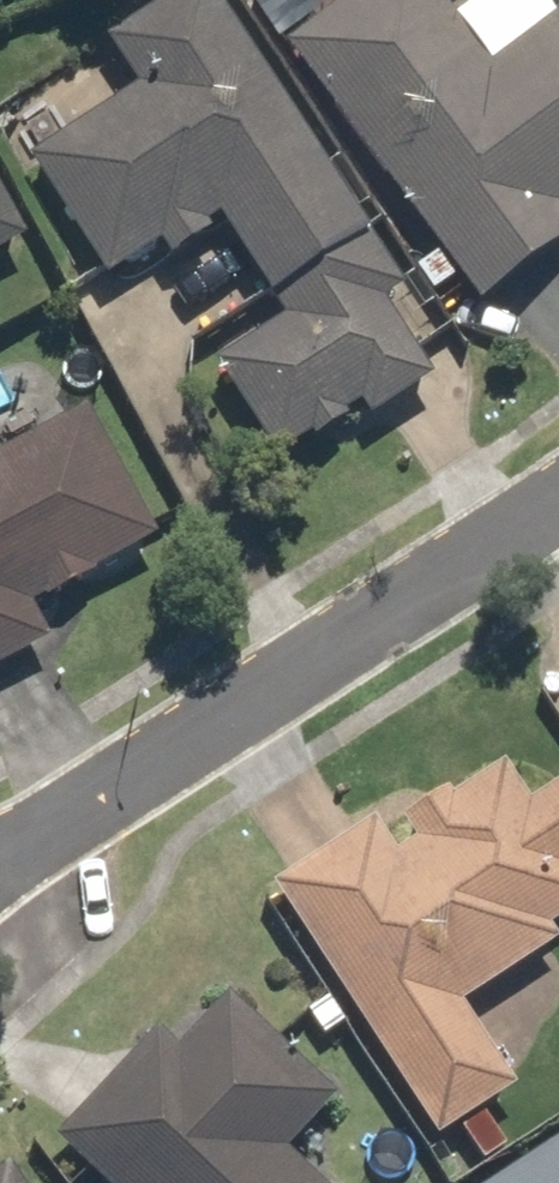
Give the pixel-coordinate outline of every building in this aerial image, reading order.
[(228,0),(170,0),(114,37),(146,85),(37,156),(119,281),(222,213),(292,318),(226,361),(296,468),(436,376),(390,307),(418,289),(228,0)] [(289,42),(492,311),(558,262),(558,0),(481,0),(463,14),(452,0),(346,0),(289,42)] [(42,236),(0,155),(0,258),(42,236)] [(61,638),(42,603),(171,534),(101,404),(8,453),(0,438),(0,670),(61,638)] [(281,881),(442,1140),(529,1086),(476,1002),(558,951),(558,794),(541,805),(512,759),(394,833),(385,818),(281,881)] [(62,1135),(113,1182),(331,1182),(296,1150),(349,1095),(239,992),(184,1049),(163,1029),(62,1135)] [(500,1182),(558,1182),(558,1143),(500,1182)] [(0,1178),(0,1182),(23,1182),(14,1169),(0,1178)]
